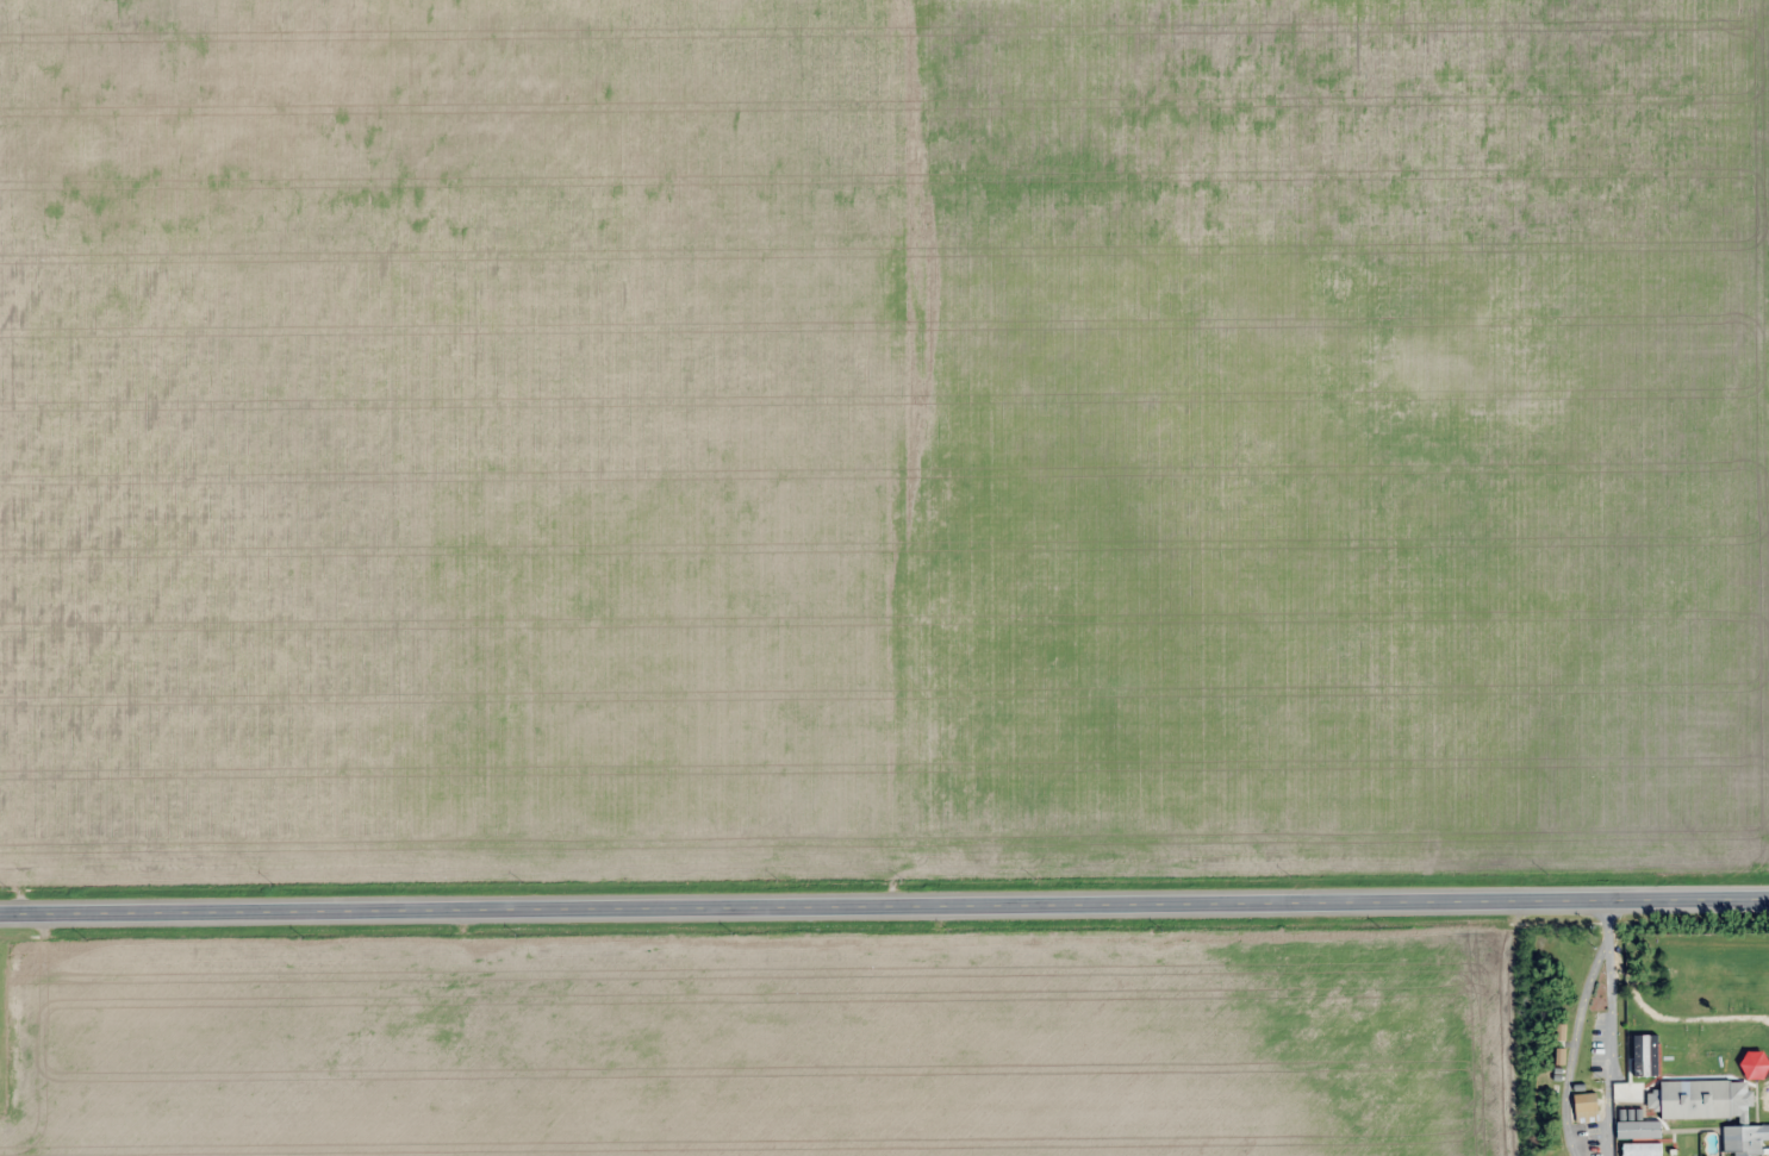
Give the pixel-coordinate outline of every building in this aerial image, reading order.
[(1661,1120),(1749,1119),(1749,1081),(1660,1082),(1660,1092),(1648,1092),(1648,1110),(1661,1110),(1661,1120)] [(1575,1095),(1575,1122),(1598,1122),(1598,1083),(1581,1083),(1581,1095),(1575,1095)] [(1762,1126),(1723,1126),(1723,1155),(1762,1155),(1762,1126)]
